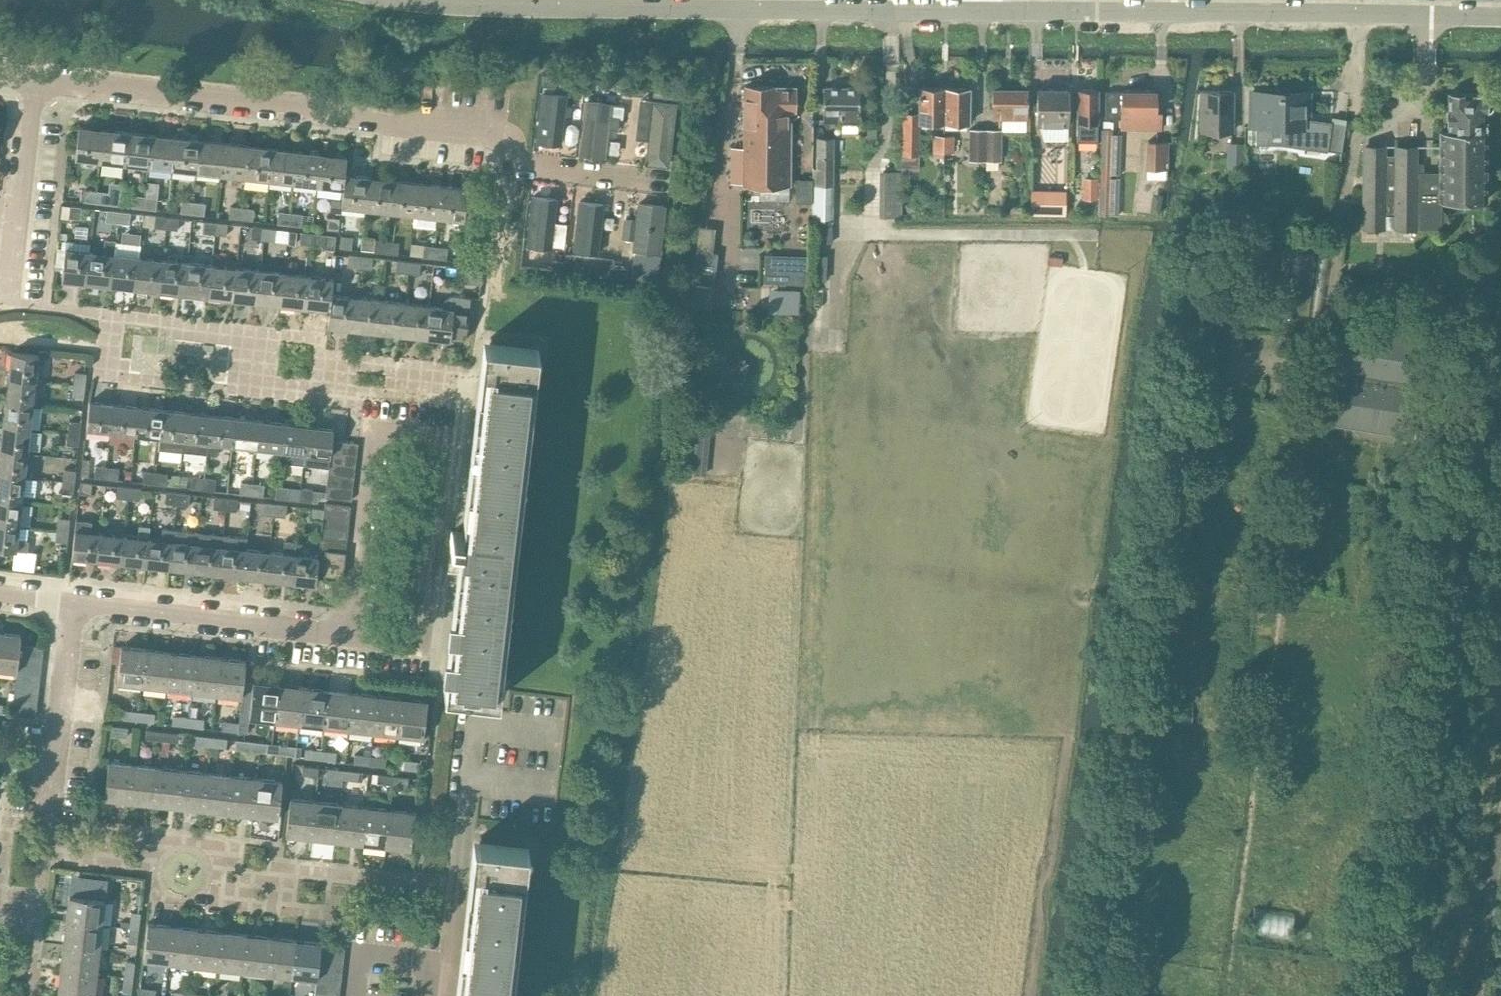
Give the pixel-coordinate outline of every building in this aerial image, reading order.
[(556,85),(557,75),(543,74),(542,83),(556,85)] [(744,109),(794,109),(794,86),(744,85),(744,109)] [(860,121),(860,86),(824,86),(824,121),(860,121)] [(944,122),(944,87),(919,87),(919,112),(902,112),(901,170),(911,170),(911,154),(919,154),(919,121),(944,122)] [(944,87),(944,122),(970,122),(970,87),(944,87)] [(1027,118),(1027,88),(993,87),(993,108),(993,117),(1027,118)] [(1037,88),(1037,121),(1037,125),(1039,125),(1045,141),(1068,141),(1068,122),(1069,89),(1037,88)] [(1097,141),(1098,89),(1078,89),(1077,141),(1097,141)] [(1122,128),(1160,129),(1161,111),(1156,111),(1156,90),(1123,89),(1123,91),(1107,91),(1106,118),(1122,118),(1122,128)] [(1231,132),(1232,91),(1202,90),(1202,131),(1231,132)] [(1250,126),(1253,126),(1304,127),(1304,114),(1309,114),(1309,91),(1290,91),(1290,94),(1249,94),(1249,95),(1251,95),(1251,125),(1250,125),(1250,126)] [(566,95),(542,92),(537,140),(560,142),(566,95)] [(1448,131),(1487,132),(1487,128),(1488,127),(1487,126),(1488,111),(1492,107),(1492,97),(1489,94),(1487,94),(1487,93),(1449,93),(1448,110),(1447,110),(1447,121),(1448,121),(1448,131)] [(675,103),(654,101),(641,99),(637,136),(650,138),(647,162),(668,164),(675,103)] [(580,152),(606,155),(609,127),(618,128),(619,117),(610,116),(612,104),(586,101),(580,152)] [(744,109),(743,186),(760,186),(760,201),(788,202),(789,186),(790,114),(794,113),(794,109),(744,109)] [(1339,162),(1345,120),(1345,119),(1332,117),(1327,150),(1320,149),(1319,160),(1339,162)] [(100,159),(103,128),(78,125),(74,156),(100,159)] [(100,159),(124,161),(128,131),(103,128),(100,159)] [(985,159),(986,129),(970,128),(969,159),(985,159)] [(986,129),(985,159),(1000,160),(1001,129),(986,129)] [(1101,129),(1099,214),(1109,215),(1110,205),(1110,187),(1115,188),(1116,177),(1111,177),(1112,129),(1101,129)] [(124,161),(149,164),(152,133),(128,131),(124,161)] [(1487,132),(1448,131),(1440,131),(1439,172),(1438,199),(1440,199),(1486,200),(1487,132)] [(149,164),(174,167),(177,136),(152,133),(149,164)] [(174,167),(197,170),(201,139),(177,136),(174,167)] [(943,153),(944,136),(934,136),(934,153),(943,153)] [(944,136),(943,153),(954,153),(954,136),(944,136)] [(831,243),(834,138),(817,137),(817,168),(813,168),(811,229),(819,229),(819,243),(831,243)] [(225,142),(201,139),(197,170),(222,173),(225,142)] [(1147,169),(1167,169),(1168,141),(1148,141),(1147,169)] [(222,173),(246,175),(250,145),(225,142),(222,173)] [(1227,168),(1243,169),(1243,143),(1227,143),(1227,168)] [(246,175),(271,178),(274,147),(250,145),(246,175)] [(271,178),(295,181),(299,150),(274,147),(271,178)] [(1389,228),(1390,155),(1385,155),(1385,149),(1363,149),(1362,211),(1362,228),(1389,228)] [(1390,155),(1389,228),(1415,228),(1415,227),(1439,227),(1449,217),(1440,206),(1440,199),(1438,199),(1439,172),(1416,172),(1417,149),(1394,149),(1394,155),(1390,155)] [(295,181),(319,184),(323,153),(299,150),(295,181)] [(319,184),(344,186),(345,174),(347,156),(323,153),(319,184)] [(902,171),(879,171),(879,218),(902,218),(902,171)] [(344,186),(342,205),(365,207),(368,176),(345,174),(344,186)] [(368,176),(365,207),(390,210),(393,179),(368,176)] [(1098,200),(1098,177),(1082,177),(1082,199),(1083,199),(1083,209),(1097,209),(1097,200),(1098,200)] [(393,179),(390,210),(414,213),(418,182),(393,179)] [(418,182),(414,213),(438,216),(442,185),(418,182)] [(442,185),(438,216),(464,219),(468,188),(442,185)] [(1067,190),(1031,190),(1031,215),(1031,216),(1067,216),(1067,190)] [(107,204),(108,192),(96,191),(95,203),(107,204)] [(133,195),(132,207),(144,208),(145,196),(133,195)] [(551,246),(556,201),(557,198),(533,195),(528,243),(551,246)] [(156,209),(157,197),(145,196),(144,208),(156,209)] [(598,251),(603,206),(603,203),(580,200),(574,248),(598,251)] [(182,201),(180,213),(193,214),(194,202),(182,201)] [(204,215),(205,203),(194,202),(193,214),(204,215)] [(633,248),(659,251),(665,205),(639,202),(637,220),(625,218),(623,235),(635,237),(633,248)] [(82,207),(70,206),(69,218),(81,219),(82,207)] [(230,206),(229,219),(242,220),(243,208),(230,206)] [(253,221),(254,209),(243,208),(242,220),(253,221)] [(107,210),(105,221),(118,223),(119,211),(107,210)] [(129,224),(130,213),(119,211),(118,223),(129,224)] [(279,211),(277,223),(291,225),(292,213),(279,211)] [(301,226),(302,214),(292,213),(291,225),(301,226)] [(155,216),(154,227),(167,229),(168,217),(155,216)] [(178,230),(179,218),(168,217),(167,229),(178,230)] [(327,229),(338,230),(339,218),(327,217),(327,229)] [(203,221),(202,233),(215,234),(217,222),(203,221)] [(226,235),(228,224),(217,222),(215,234),(226,235)] [(252,227),(251,238),(264,240),(265,228),(252,227)] [(288,232),(289,231),(265,228),(264,240),(287,242),(287,240),(289,240),(290,232),(288,232)] [(747,231),(743,238),(746,244),(754,245),(758,238),(754,232),(747,231)] [(301,232),(299,244),(313,245),(314,234),(301,232)] [(323,247),(324,235),(314,234),(313,245),(323,247)] [(353,237),(340,236),(339,248),(352,249),(353,237)] [(363,237),(361,250),(385,253),(386,241),(375,239),(375,238),(363,237)] [(102,252),(90,250),(86,282),(111,284),(116,242),(116,239),(104,238),(102,252)] [(398,254),(399,243),(386,241),(385,253),(398,254)] [(116,242),(111,284),(135,287),(139,255),(140,244),(116,242)] [(422,256),(422,257),(434,259),(435,246),(411,244),(410,255),(422,256)] [(447,260),(448,247),(435,246),(434,259),(447,260)] [(86,282),(90,250),(65,247),(61,279),(86,282)] [(713,285),(717,253),(696,250),(692,283),(713,285)] [(163,258),(139,255),(135,287),(160,290),(163,258)] [(348,255),(347,267),(358,268),(360,255),(348,255)] [(372,269),(373,256),(360,255),(358,268),(372,269)] [(188,261),(163,258),(160,290),(184,293),(188,261)] [(578,272),(579,262),(553,259),(552,269),(578,272)] [(397,260),(396,272),(408,273),(409,261),(397,260)] [(612,275),(613,262),(589,260),(587,273),(612,275)] [(212,264),(188,261),(184,293),(209,295),(212,264)] [(419,275),(420,263),(409,261),(408,273),(419,275)] [(765,261),(764,282),(785,283),(786,262),(765,261)] [(237,266),(212,264),(209,295),(233,298),(237,266)] [(658,280),(659,267),(634,265),(633,277),(658,280)] [(261,269),(237,266),(233,298),(258,301),(261,269)] [(627,277),(627,267),(613,266),(612,275),(627,277)] [(461,281),(481,283),(483,269),(462,267),(461,281)] [(286,272),(261,269),(258,301),(282,304),(286,272)] [(310,275),(286,272),(282,304),(306,306),(310,275)] [(306,306),(329,309),(331,293),(332,277),(310,275),(306,306)] [(355,296),(331,293),(329,309),(327,324),(352,327),(355,296)] [(429,304),(425,335),(450,338),(451,336),(465,338),(470,297),(451,295),(443,301),(442,306),(429,304)] [(380,299),(355,296),(352,327),(377,330),(380,299)] [(404,302),(380,299),(377,330),(401,333),(404,302)] [(429,304),(404,302),(401,333),(425,335),(429,304)] [(1427,336),(1350,324),(1335,425),(1412,436),(1427,336)] [(496,697),(498,678),(536,347),(489,342),(478,449),(468,531),(452,530),(447,571),(463,573),(455,651),(450,691),(496,697)] [(11,351),(8,376),(35,379),(38,354),(11,351)] [(86,373),(74,372),(73,384),(85,385),(86,373)] [(8,376),(6,401),(32,404),(35,379),(8,376)] [(72,396),(84,397),(85,385),(73,384),(72,396)] [(6,401),(3,425),(30,428),(32,404),(6,401)] [(86,428),(109,430),(112,404),(89,401),(86,428)] [(137,406),(112,404),(109,430),(134,433),(137,406)] [(161,409),(137,406),(134,433),(158,436),(161,409)] [(186,412),(161,409),(158,436),(159,436),(158,448),(181,451),(183,439),(186,412)] [(685,471),(697,473),(700,436),(708,437),(711,413),(691,411),(685,471)] [(211,415),(186,412),(183,439),(181,451),(193,452),(206,454),(207,442),(211,415)] [(235,417),(211,415),(207,442),(206,454),(217,455),(218,443),(232,444),(235,417)] [(259,420),(235,417),(232,444),(256,447),(259,420)] [(283,423),(259,420),(256,447),(280,450),(283,423)] [(81,422),(68,421),(67,433),(80,434),(81,422)] [(280,450),(305,453),(308,426),(283,423),(280,450)] [(3,425),(0,449),(27,452),(39,454),(42,432),(29,431),(30,428),(3,425)] [(330,451),(332,440),(333,429),(308,426),(305,453),(330,455),(330,451)] [(66,445),(79,446),(80,434),(67,433),(66,445)] [(356,454),(358,443),(332,440),(330,451),(356,454)] [(0,449),(0,473),(24,476),(27,452),(0,449)] [(330,451),(330,455),(329,463),(355,466),(356,454),(330,451)] [(329,463),(328,474),(354,477),(355,466),(329,463)] [(96,466),(94,477),(104,479),(105,467),(96,466)] [(118,480),(119,468),(105,467),(104,479),(118,480)] [(75,471),(64,469),(62,481),(74,482),(75,471)] [(144,471),(143,483),(153,484),(154,472),(144,471)] [(166,486),(168,474),(154,472),(153,484),(166,486)] [(21,500),(24,476),(0,473),(0,498),(21,500)] [(352,488),(353,487),(354,477),(328,474),(326,485),(352,488)] [(192,477),(191,488),(202,489),(203,478),(192,477)] [(215,491),(216,480),(203,478),(202,489),(215,491)] [(219,479),(218,491),(226,492),(228,480),(219,479)] [(61,493),(73,494),(74,482),(62,481),(61,493)] [(92,483),(80,482),(79,493),(91,494),(92,483)] [(240,482),(239,493),(251,495),(252,483),(240,482)] [(263,496),(264,484),(252,483),(251,495),(263,496)] [(351,500),(352,488),(326,485),(325,497),(351,500)] [(117,486),(116,498),(126,499),(128,487),(117,486)] [(140,501),(141,488),(128,487),(126,499),(140,501)] [(289,487),(288,499),(300,500),(301,488),(289,487)] [(311,501),(312,489),(301,488),(300,500),(311,501)] [(166,491),(165,503),(176,504),(177,493),(166,491)] [(188,506),(189,494),(177,493),(176,504),(188,506)] [(214,497),(213,508),(224,510),(226,498),(214,497)] [(21,500),(0,498),(0,522),(19,525),(21,500)] [(236,511),(238,499),(226,498),(224,510),(236,511)] [(263,502),(262,514),(273,515),(274,503),(263,502)] [(285,516),(286,504),(274,503),(273,515),(285,516)] [(349,518),(350,506),(324,503),(324,509),(323,515),(349,518)] [(322,521),(323,515),(324,509),(312,508),(311,519),(322,521)] [(349,518),(323,515),(322,521),(322,527),(348,530),(349,518)] [(70,519),(58,517),(57,529),(69,530),(70,519)] [(95,559),(98,532),(90,532),(91,521),(75,520),(74,530),(71,556),(95,559)] [(0,522),(0,547),(27,550),(28,540),(17,538),(19,525),(0,522)] [(119,561),(144,564),(147,538),(148,538),(149,527),(138,526),(137,537),(122,535),(119,561)] [(322,527),(320,538),(346,541),(348,530),(322,527)] [(144,564),(168,567),(173,529),(162,528),(161,540),(148,538),(147,538),(144,564)] [(56,541),(68,542),(69,530),(57,529),(56,541)] [(168,567),(193,570),(197,532),(173,529),(168,567)] [(122,535),(98,532),(95,559),(119,561),(122,535)] [(193,570),(217,572),(222,535),(197,532),(193,570)] [(217,572),(242,575),(245,549),(247,538),(222,535),(217,572)] [(319,549),(325,550),(344,552),(345,552),(346,541),(320,538),(319,549)] [(261,551),(245,549),(242,575),(266,578),(269,552),(270,552),(271,540),(262,539),(261,551)] [(266,578),(290,581),(293,554),(294,554),(295,542),(284,541),(282,553),(270,552),(269,552),(266,578)] [(344,552),(325,550),(322,574),(341,576),(344,552)] [(290,581),(315,583),(318,557),(294,554),(293,554),(290,581)] [(16,670),(17,667),(18,655),(20,643),(21,634),(0,631),(0,668),(16,670)] [(44,646),(20,643),(18,655),(42,658),(44,646)] [(121,646),(117,681),(142,684),(146,648),(121,646)] [(146,648),(142,684),(167,687),(171,651),(146,648)] [(171,651),(167,687),(192,690),(196,654),(171,651)] [(196,654),(192,690),(216,693),(220,657),(196,654)] [(41,669),(42,658),(18,655),(17,667),(41,669)] [(220,657),(216,693),(241,695),(245,659),(220,657)] [(40,681),(41,669),(17,667),(16,670),(15,678),(40,681)] [(38,693),(40,681),(15,678),(14,690),(38,693)] [(253,680),(249,716),(274,719),(278,683),(253,680)] [(278,683),(274,719),(299,722),(303,686),(278,683)] [(303,686),(299,722),(324,725),(328,689),(303,686)] [(328,689),(324,725),(348,728),(352,692),(328,689)] [(37,704),(38,693),(14,690),(12,702),(37,704)] [(352,692),(348,728),(373,730),(377,695),(352,692)] [(377,695),(373,730),(398,733),(402,697),(377,695)] [(402,697),(398,733),(423,736),(427,700),(402,697)] [(12,702),(11,714),(35,717),(37,704),(12,702)] [(122,719),(138,720),(139,711),(123,709),(122,719)] [(139,711),(138,720),(154,722),(154,712),(139,711)] [(173,716),(172,724),(187,726),(188,717),(173,716)] [(203,727),(204,719),(188,717),(187,726),(203,727)] [(221,730),(238,731),(239,723),(222,721),(221,730)] [(128,727),(112,726),(111,735),(127,736),(128,727)] [(146,729),(145,738),(161,740),(162,731),(146,729)] [(177,742),(178,733),(162,731),(161,740),(177,742)] [(196,735),(195,744),(210,746),(211,736),(196,735)] [(226,747),(227,738),(211,736),(210,746),(226,747)] [(251,740),(236,739),(234,749),(250,751),(251,740)] [(264,762),(266,742),(251,740),(250,751),(260,752),(259,762),(264,762)] [(266,742),(264,762),(273,763),(274,753),(280,754),(281,744),(266,742)] [(296,746),(281,744),(280,754),(295,756),(296,746)] [(305,748),(304,758),(320,759),(321,750),(305,748)] [(336,761),(337,752),(321,750),(320,759),(336,761)] [(354,754),(353,763),(369,765),(370,755),(354,754)] [(385,767),(386,757),(370,755),(369,765),(385,767)] [(403,769),(420,771),(421,761),(404,759),(403,769)] [(129,799),(134,763),(108,760),(104,796),(129,799)] [(129,799),(154,802),(158,766),(134,763),(129,799)] [(154,802),(179,805),(183,769),(158,766),(154,802)] [(319,767),(303,766),(302,774),(319,775),(319,767)] [(328,768),(327,777),(342,779),(344,769),(328,768)] [(179,805),(203,808),(208,772),(183,769),(179,805)] [(359,773),(359,771),(344,769),(342,779),(362,781),(363,773),(359,773)] [(203,808),(228,810),(232,774),(208,772),(203,808)] [(372,773),(371,782),(392,785),(393,775),(372,773)] [(228,810),(252,813),(256,777),(232,774),(228,810)] [(408,786),(409,777),(393,775),(392,785),(408,786)] [(256,777),(252,813),(278,816),(282,780),(256,777)] [(311,836),(315,801),(290,798),(286,833),(311,836)] [(340,804),(315,801),(311,836),(336,839),(340,804)] [(336,839),(361,842),(365,806),(340,804),(336,839)] [(361,842),(385,845),(389,809),(365,806),(361,842)] [(389,809),(385,845),(411,847),(415,812),(389,809)] [(468,943),(462,995),(515,995),(523,929),(516,928),(521,887),(525,846),(480,841),(468,943)] [(80,878),(78,895),(102,897),(104,881),(80,878)] [(66,920),(102,924),(105,898),(69,894),(66,920)] [(140,913),(131,912),(130,927),(139,928),(140,913)] [(99,949),(102,924),(66,920),(63,944),(99,949)] [(168,961),(173,925),(147,922),(143,958),(168,961)] [(168,961),(193,964),(197,928),(173,925),(168,961)] [(128,943),(137,944),(139,928),(130,927),(128,943)] [(193,964),(217,966),(222,931),(197,928),(193,964)] [(217,966),(242,969),(246,933),(222,931),(217,966)] [(242,969),(266,972),(271,936),(246,933),(242,969)] [(266,972),(291,975),(295,939),(271,936),(266,972)] [(291,975),(316,978),(317,977),(318,969),(320,957),(321,945),(321,942),(295,939),(291,975)] [(63,944),(60,969),(96,974),(99,949),(63,944)] [(344,947),(321,945),(320,957),(343,960),(344,947)] [(342,971),(343,960),(320,957),(318,969),(342,971)] [(116,976),(124,977),(124,976),(133,977),(135,962),(125,961),(124,968),(117,968),(116,976)] [(57,993),(82,995),(94,995),(96,974),(60,969),(57,993)] [(340,983),(342,971),(318,969),(317,977),(316,978),(316,980),(340,983)] [(124,977),(122,993),(131,994),(133,977),(124,976),(124,977)] [(339,995),(340,983),(316,980),(314,992),(339,995)] [(156,989),(140,987),(139,995),(155,995),(156,989)]
